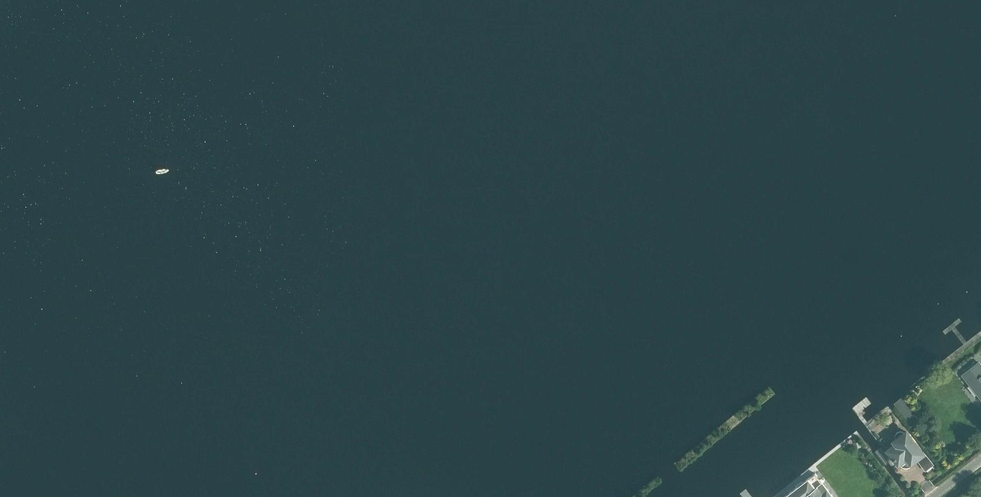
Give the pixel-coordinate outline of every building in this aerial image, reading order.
[(979,362),(963,374),(980,397),(980,365),(979,362)] [(903,396),(894,403),(910,423),(919,416),(903,396)] [(917,457),(923,452),(907,431),(905,433),(903,431),(901,431),(900,431),(898,432),(896,433),(896,435),(896,437),(897,439),(895,440),(897,443),(889,450),(895,458),(894,458),(895,459),(896,459),(899,463),(899,462),(901,464),(902,465),(904,466),(906,467),(908,466),(910,466),(911,465),(913,464),(914,464),(909,458),(914,454),(917,457)] [(816,473),(808,479),(784,496),(834,496),(816,473)]
